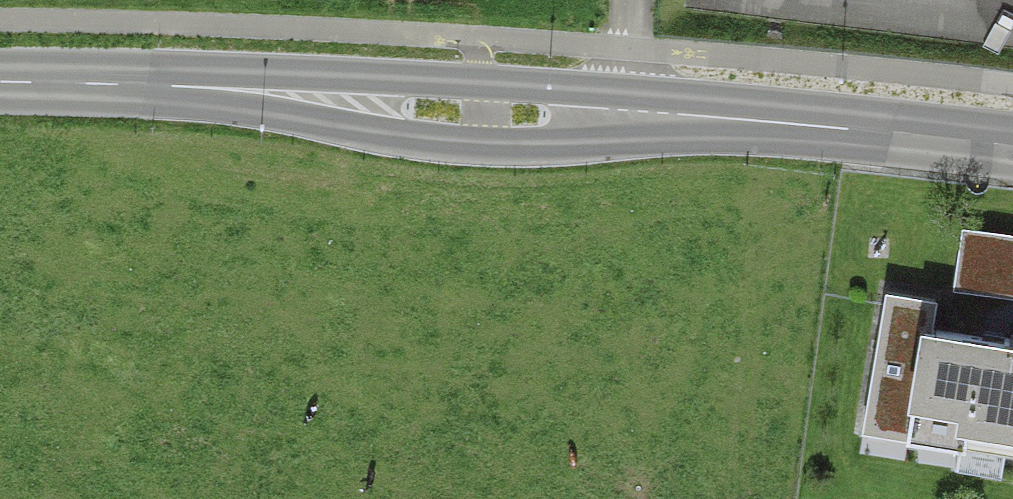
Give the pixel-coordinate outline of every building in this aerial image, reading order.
[(1007,349),(1008,344),(1000,342),(999,347),(922,334),(905,439),(959,448),(961,436),(1012,445),(1012,350),(1007,349)]
